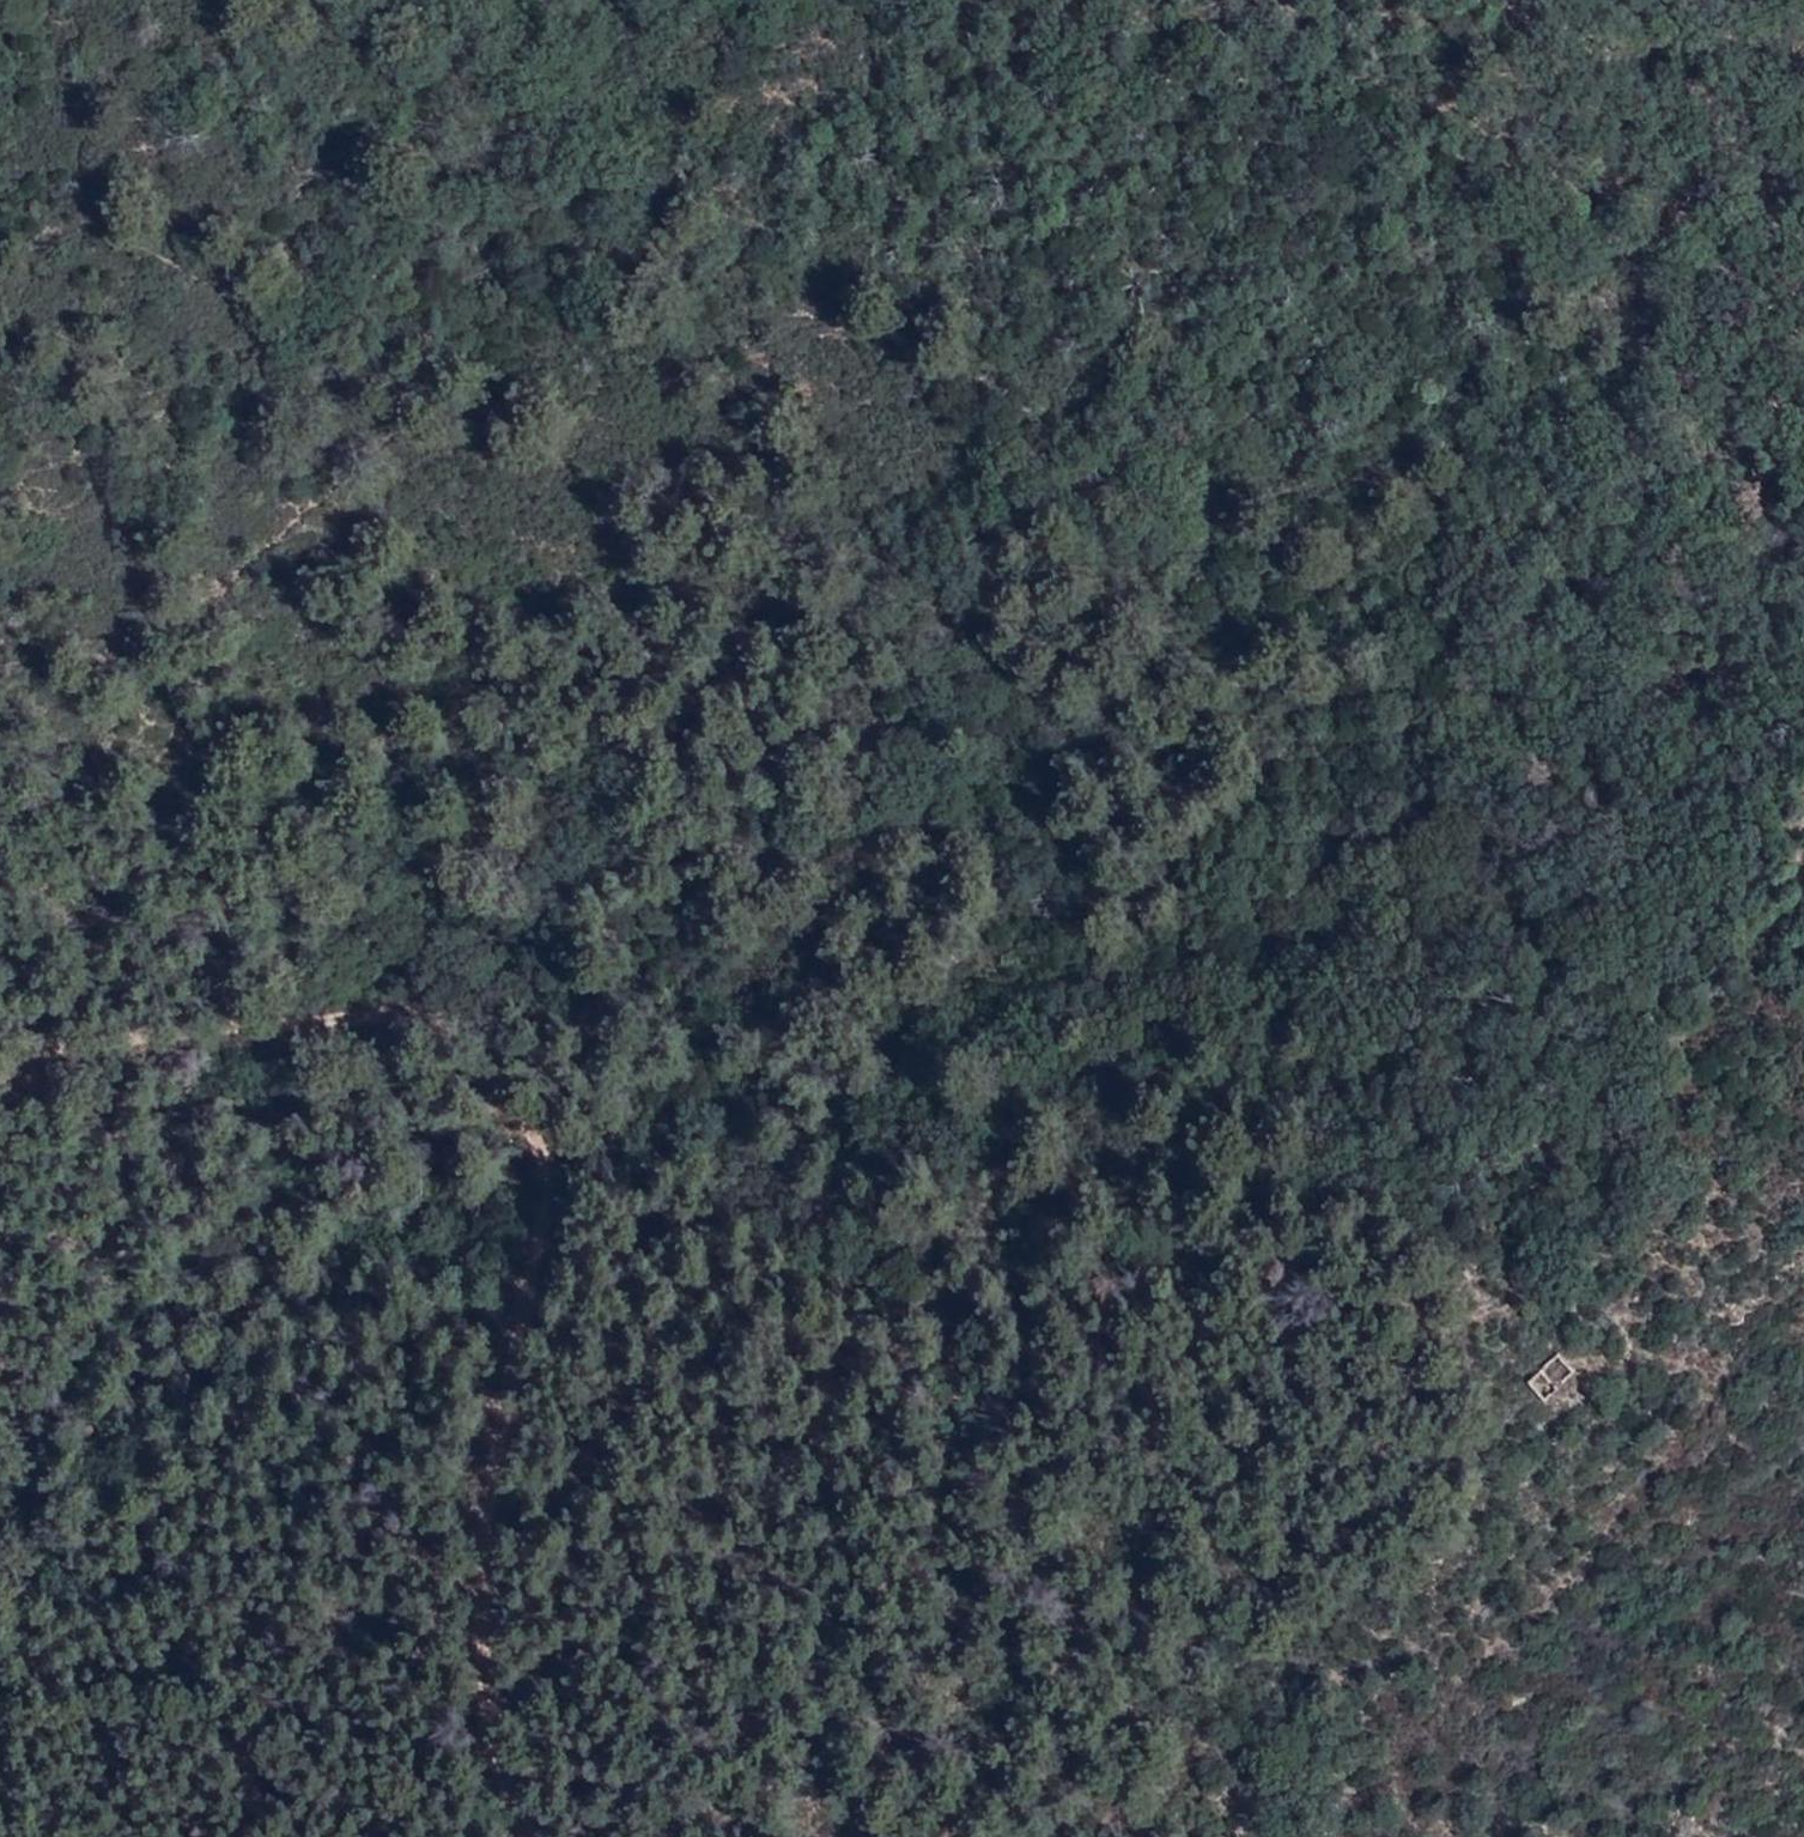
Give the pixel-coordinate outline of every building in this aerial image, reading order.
[(1555,1349),(1524,1378),(1543,1398),(1574,1369),(1555,1349)]
